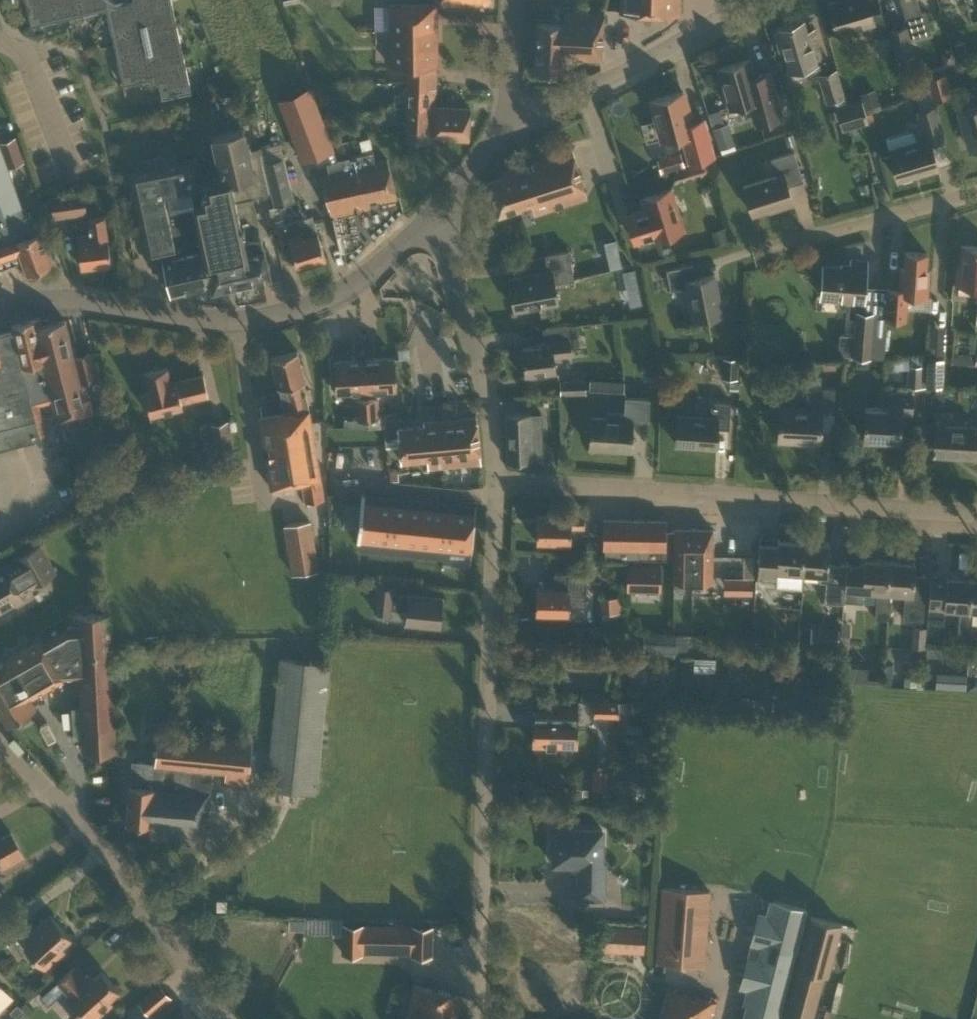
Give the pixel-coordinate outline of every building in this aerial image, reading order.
[(31,25),(106,8),(122,83),(151,77),(152,84),(158,83),(162,97),(191,91),(171,0),(134,0),(134,1),(118,4),(111,0),(25,0),(31,25)] [(619,11),(679,14),(680,0),(620,0),(619,11)] [(888,34),(881,11),(872,13),(868,0),(834,0),(828,2),(837,33),(868,24),(872,38),(888,34)] [(905,17),(907,16),(912,36),(931,30),(926,11),(921,12),(918,0),(900,0),(905,17)] [(437,3),(389,4),(390,66),(407,66),(406,87),(407,87),(406,106),(407,106),(405,138),(432,139),(432,133),(443,134),(442,139),(469,140),(470,108),(434,107),(433,107),(434,91),(435,91),(435,86),(435,66),(437,66),(437,3)] [(565,23),(550,23),(536,22),(534,71),(563,72),(564,52),(575,52),(574,60),(600,60),(603,14),(565,12),(565,23)] [(778,32),(775,33),(780,50),(783,49),(789,69),(807,64),(812,79),(818,78),(817,73),(825,71),(822,60),(814,29),(807,31),(804,20),(777,27),(778,32)] [(895,58),(914,52),(906,25),(887,31),(895,58)] [(963,41),(954,44),(957,54),(966,51),(963,41)] [(945,51),(942,56),(944,62),(954,59),(951,49),(945,51)] [(769,71),(753,76),(749,59),(717,68),(729,107),(749,101),(756,123),(782,116),(769,71)] [(825,71),(817,73),(818,78),(825,103),(844,97),(836,68),(825,71)] [(940,73),(928,77),(934,99),(946,95),(940,73)] [(310,86),(278,98),(302,160),(315,155),(333,147),(310,86)] [(861,97),(865,112),(881,107),(875,88),(860,93),(861,97)] [(691,121),(682,91),(651,99),(662,139),(692,131),(696,148),(710,144),(703,118),(691,121)] [(868,121),(865,112),(861,97),(835,104),(842,128),(868,121)] [(943,136),(934,105),(919,109),(922,120),(911,123),(913,130),(886,138),(889,148),(888,148),(897,179),(938,167),(930,140),(943,136)] [(959,111),(970,149),(976,147),(976,105),(959,111)] [(251,113),(239,117),(241,125),(253,122),(251,113)] [(727,121),(712,126),(720,148),(734,143),(727,121)] [(248,150),(243,129),(213,135),(222,178),(201,183),(195,157),(130,172),(148,255),(150,263),(164,264),(170,294),(212,284),(212,287),(224,284),(226,291),(236,289),(234,282),(252,278),(252,281),(268,277),(268,274),(270,274),(264,246),(263,246),(252,197),(269,193),(259,148),(248,150)] [(792,133),(784,135),(787,146),(796,143),(792,133)] [(0,141),(0,146),(7,165),(23,159),(15,136),(0,141)] [(361,148),(371,146),(368,136),(358,138),(361,148)] [(335,142),(338,154),(350,151),(347,139),(335,142)] [(734,143),(720,148),(721,153),(736,148),(734,143)] [(25,215),(22,206),(7,165),(0,146),(0,223),(25,215)] [(333,147),(315,155),(317,164),(326,161),(329,172),(320,174),(330,217),(369,208),(368,202),(379,200),(380,201),(397,197),(388,158),(375,161),(372,151),(338,159),(333,147)] [(534,215),(588,198),(572,149),(500,172),(502,177),(486,182),(497,217),(531,207),(534,215)] [(680,151),(657,158),(661,171),(684,164),(680,151)] [(778,208),(793,203),(787,185),(803,180),(793,151),(771,158),(776,175),(743,185),(753,214),(777,206),(778,208)] [(295,200),(284,156),(263,161),(274,205),(295,200)] [(705,171),(703,162),(672,171),(675,180),(705,171)] [(683,228),(670,188),(642,197),(645,208),(626,214),(635,241),(654,235),(654,237),(683,228)] [(53,217),(87,213),(83,190),(50,195),(53,217)] [(269,207),(273,225),(284,223),(280,205),(269,207)] [(0,223),(0,259),(20,252),(27,273),(51,264),(40,231),(38,232),(31,212),(25,215),(0,223)] [(80,267),(111,263),(107,235),(104,215),(88,217),(90,234),(76,236),(80,267)] [(303,236),(302,232),(298,219),(282,224),(286,237),(297,268),(326,258),(317,231),(303,236)] [(724,227),(711,231),(715,244),(728,240),(724,227)] [(616,238),(604,241),(606,249),(618,246),(616,238)] [(961,244),(959,267),(956,267),(955,284),(959,284),(958,293),(971,294),(972,285),(976,286),(976,246),(961,244)] [(553,302),(557,301),(554,282),(573,278),(568,250),(544,254),(547,271),(509,278),(514,309),(539,305),(541,315),(554,312),(553,302)] [(885,313),(885,316),(905,318),(907,293),(927,295),(929,268),(925,268),(926,252),(905,251),(904,267),(901,266),(899,287),(887,287),(885,313)] [(823,264),(820,296),(850,298),(849,312),(855,312),(854,335),(852,354),(870,356),(882,357),(885,316),(885,313),(873,312),(875,294),(864,293),(864,286),(867,260),(851,259),(850,267),(823,264)] [(694,320),(722,314),(714,273),(695,277),(692,264),(666,269),(670,289),(687,286),(694,320)] [(634,267),(622,270),(625,282),(637,279),(634,267)] [(40,318),(12,325),(12,328),(28,386),(31,398),(32,402),(51,397),(52,401),(57,421),(92,412),(84,379),(97,376),(91,352),(75,356),(65,319),(42,325),(40,318)] [(553,355),(571,353),(569,338),(568,338),(566,325),(542,328),(544,341),(539,342),(540,345),(521,348),(525,375),(529,374),(530,377),(543,376),(542,372),(555,371),(553,355)] [(40,438),(30,399),(31,398),(28,386),(12,328),(0,331),(0,448),(40,438)] [(929,348),(928,360),(942,361),(943,349),(929,348)] [(304,380),(297,350),(270,357),(285,413),(259,418),(264,446),(268,445),(271,459),(266,460),(270,488),(302,483),(305,501),(323,499),(309,410),(305,394),(301,395),(297,381),(304,380)] [(975,355),(951,353),(950,362),(974,363),(975,355)] [(395,356),(364,358),(367,417),(368,426),(383,426),(385,426),(385,419),(385,416),(378,417),(377,395),(375,396),(374,389),(396,388),(395,356)] [(723,357),(722,377),(736,378),(737,357),(723,357)] [(367,417),(364,358),(333,360),(335,391),(357,390),(357,397),(355,397),(356,418),(367,417)] [(928,360),(928,361),(927,385),(941,385),(942,361),(928,360)] [(646,362),(646,375),(657,375),(657,362),(646,362)] [(921,387),(922,365),(907,364),(906,386),(921,387)] [(171,382),(167,366),(144,372),(148,390),(144,391),(150,413),(182,405),(181,401),(208,395),(203,374),(171,382)] [(806,385),(821,385),(821,376),(807,376),(806,385)] [(623,391),(624,380),(589,378),(588,389),(623,391)] [(559,395),(585,394),(585,379),(559,380),(559,395)] [(834,412),(835,387),(806,386),(805,406),(780,405),(778,439),(819,442),(821,411),(834,412)] [(911,412),(912,392),(887,391),(887,407),(865,406),(864,437),(899,439),(901,412),(911,412)] [(630,449),(632,420),(648,421),(649,398),(625,396),(624,412),(607,411),(606,417),(591,416),(589,446),(630,449)] [(729,428),(730,402),(711,401),(710,417),(677,415),(675,443),(716,446),(717,427),(729,428)] [(530,413),(530,412),(506,413),(507,461),(531,460),(531,457),(543,457),(542,442),(531,443),(530,428),(542,427),(541,413),(530,413)] [(457,417),(462,463),(480,461),(476,416),(457,417)] [(367,417),(356,418),(351,418),(351,427),(368,427),(368,426),(367,417)] [(443,465),(462,463),(457,417),(438,419),(443,465)] [(234,444),(228,419),(210,423),(215,448),(234,444)] [(385,426),(383,426),(384,438),(393,437),(392,419),(385,419),(385,426)] [(443,465),(438,419),(423,421),(424,424),(397,427),(401,461),(427,458),(428,467),(443,465)] [(933,454),(975,457),(976,427),(935,424),(933,454)] [(389,468),(390,480),(399,479),(398,467),(389,468)] [(98,499),(95,491),(81,496),(84,505),(98,499)] [(362,492),(357,539),(360,539),(443,547),(443,555),(442,560),(444,560),(444,556),(469,558),(469,563),(470,563),(476,503),(448,500),(447,506),(394,501),(395,495),(362,492)] [(584,527),(584,515),(571,515),(571,514),(537,514),(536,541),(570,541),(571,526),(584,527)] [(640,560),(640,558),(674,558),(673,581),(712,581),(712,529),(674,528),(674,530),(665,530),(666,520),(604,519),(603,548),(604,548),(603,559),(640,560)] [(291,575),(319,570),(310,520),(282,524),(291,575)] [(759,537),(756,578),(776,579),(776,583),(778,586),(801,587),(801,588),(803,588),(804,571),(801,571),(803,540),(777,538),(759,537)] [(587,551),(595,551),(596,541),(588,540),(587,551)] [(803,540),(801,571),(804,571),(820,572),(819,580),(826,580),(824,601),(842,602),(845,563),(828,561),(829,542),(803,540)] [(33,547),(15,557),(16,558),(5,564),(5,563),(0,566),(0,610),(24,596),(22,592),(34,585),(33,584),(56,571),(40,543),(33,547)] [(889,559),(863,557),(863,562),(846,561),(843,600),(862,601),(862,588),(876,589),(874,617),(888,618),(890,590),(887,590),(889,559)] [(915,561),(889,559),(887,590),(890,590),(905,591),(903,618),(923,620),(926,574),(914,573),(915,561)] [(628,564),(627,588),(660,589),(660,565),(628,564)] [(535,586),(535,612),(569,613),(569,605),(585,606),(586,571),(554,570),(553,587),(535,586)] [(930,574),(927,622),(944,623),(945,606),(959,607),(957,636),(964,636),(969,637),(970,637),(971,625),(971,622),(972,608),(969,608),(972,577),(946,575),(941,575),(933,574),(930,574)] [(751,592),(751,578),(737,578),(737,592),(751,592)] [(439,625),(442,597),(408,594),(392,593),(393,587),(377,586),(374,611),(390,612),(391,607),(407,609),(405,622),(439,625)] [(622,596),(600,596),(601,612),(625,612),(624,596),(622,596)] [(66,627),(41,640),(63,678),(80,677),(83,752),(114,750),(107,613),(82,614),(75,614),(75,626),(66,627)] [(926,627),(912,626),(911,646),(924,647),(926,627)] [(827,627),(825,641),(837,642),(838,627),(827,627)] [(643,632),(642,648),(674,650),(674,649),(686,650),(688,635),(675,634),(643,632)] [(0,662),(0,708),(8,722),(19,716),(28,711),(35,707),(30,697),(63,678),(41,640),(3,662),(3,660),(0,662)] [(718,668),(718,656),(698,655),(698,668),(718,668)] [(316,793),(329,662),(278,657),(265,788),(316,793)] [(883,683),(884,678),(867,676),(868,665),(845,663),(843,679),(883,683)] [(884,678),(883,683),(891,684),(893,664),(885,663),(884,678)] [(950,672),(949,686),(965,688),(966,673),(950,672)] [(922,687),(923,678),(916,677),(917,675),(904,674),(903,684),(916,685),(916,686),(922,687)] [(968,676),(967,689),(976,690),(976,677),(976,676),(968,676)] [(740,695),(739,709),(777,711),(778,699),(748,697),(748,696),(740,695)] [(594,698),(594,716),(618,717),(618,714),(626,714),(626,700),(618,700),(618,698),(594,698)] [(577,745),(578,709),(556,708),(556,712),(532,712),(532,744),(577,745)] [(131,784),(129,784),(126,821),(150,823),(149,837),(205,842),(211,769),(225,770),(224,782),(248,784),(252,741),(158,731),(155,762),(133,760),(131,784)] [(607,781),(607,768),(592,768),(591,788),(606,789),(607,781)] [(578,779),(577,795),(588,795),(588,779),(578,779)] [(621,782),(607,781),(606,789),(606,793),(620,794),(621,782)] [(629,783),(628,798),(648,799),(649,784),(629,783)] [(575,864),(578,867),(577,897),(604,898),(604,864),(602,864),(602,829),(569,829),(569,826),(550,826),(550,848),(553,848),(552,864),(575,864)] [(23,854),(11,832),(0,838),(0,867),(23,854)] [(657,960),(685,962),(705,963),(710,889),(662,886),(657,960)] [(226,909),(226,899),(216,899),(216,909),(226,909)] [(757,959),(747,957),(741,985),(750,987),(743,1018),(780,1018),(808,907),(774,899),(769,916),(758,913),(752,940),(763,943),(758,959),(757,959)] [(71,936),(50,914),(32,930),(26,923),(15,934),(24,945),(44,968),(65,949),(61,945),(71,936)] [(783,1018),(812,1018),(825,973),(839,923),(811,915),(803,947),(783,1018)] [(321,929),(321,926),(341,926),(342,919),(309,918),(309,929),(321,929)] [(343,922),(342,952),(362,953),(362,951),(411,951),(411,954),(432,954),(432,925),(343,922)] [(645,925),(604,923),(603,949),(643,951),(645,925)] [(3,973),(16,963),(10,955),(7,958),(4,955),(0,959),(0,969),(3,973)] [(57,981),(68,993),(68,994),(79,1006),(69,1015),(73,1018),(93,1018),(112,1002),(109,998),(118,989),(102,971),(92,979),(88,975),(84,979),(73,966),(57,981)] [(13,996),(0,982),(0,1008),(13,996)] [(150,1016),(172,997),(159,983),(138,1002),(150,1016)] [(414,984),(406,1018),(456,1018),(462,995),(414,984)] [(717,1001),(668,988),(659,1018),(711,1018),(717,1001)] [(179,1000),(157,1018),(196,1018),(179,1000)] [(17,1003),(10,1011),(18,1018),(25,1011),(17,1003)]
